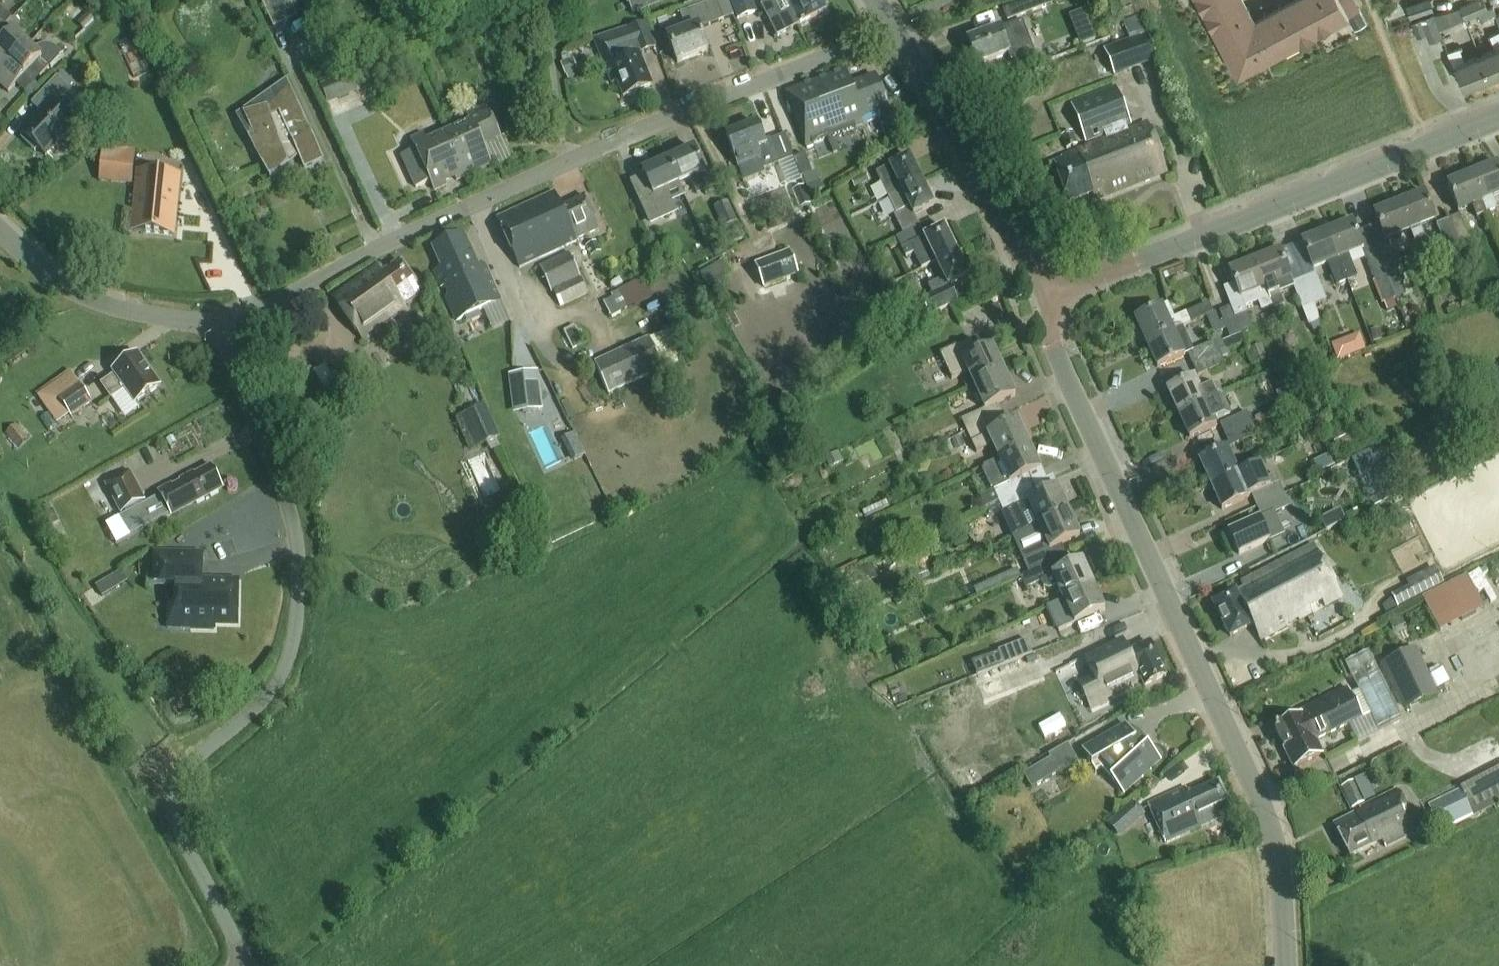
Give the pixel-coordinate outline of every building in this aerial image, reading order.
[(273,26),(297,15),(290,0),(261,0),(273,26)] [(582,10),(598,5),(597,0),(579,0),(582,10)] [(632,15),(663,3),(661,0),(626,0),(632,15)] [(715,0),(683,13),(689,30),(667,38),(678,64),(708,52),(699,30),(733,16),(727,0),(715,0)] [(737,19),(757,12),(752,0),(730,0),(737,19)] [(827,12),(821,0),(784,0),(785,2),(778,5),(775,1),(763,7),(778,37),(827,12)] [(1003,10),(1007,20),(1052,4),(1051,0),(1029,0),(1003,10)] [(1237,73),(1347,15),(1348,14),(1359,8),(1354,0),(1285,0),(1254,17),(1245,0),(1198,0),(1237,73)] [(1410,17),(1433,9),(1430,0),(1419,0),(1406,4),(1410,17)] [(1485,0),(1473,0),(1460,5),(1465,19),(1479,13),(1481,20),(1497,14),(1493,4),(1487,7),(1485,0)] [(12,19),(0,8),(0,32),(12,19)] [(1348,14),(1347,15),(1353,25),(1364,18),(1359,9),(1348,14)] [(1420,17),(1429,41),(1442,36),(1433,12),(1420,17)] [(83,29),(93,19),(87,13),(77,23),(83,29)] [(485,14),(472,18),(477,30),(489,26),(485,14)] [(1083,14),(1068,19),(1080,48),(1094,43),(1083,14)] [(28,46),(15,33),(14,34),(12,32),(21,22),(15,17),(12,20),(12,19),(0,32),(0,39),(5,44),(0,49),(0,76),(28,46)] [(1035,54),(1023,23),(1009,28),(999,32),(999,31),(967,43),(977,67),(1009,55),(1012,63),(1035,54)] [(596,44),(606,69),(612,86),(617,84),(624,99),(653,87),(640,55),(656,49),(646,24),(596,44)] [(1479,55),(1489,79),(1498,74),(1498,31),(1487,36),(1492,50),(1479,55)] [(1147,32),(1104,49),(1115,77),(1158,60),(1147,32)] [(658,34),(653,36),(656,45),(661,43),(658,34)] [(32,50),(28,46),(0,76),(0,85),(9,93),(32,69),(40,77),(62,54),(54,46),(50,45),(48,44),(46,44),(44,44),(42,44),(40,45),(38,46),(36,46),(34,48),(32,50)] [(1460,46),(1448,51),(1453,66),(1454,65),(1464,89),(1489,79),(1479,55),(1466,60),(1460,46)] [(563,63),(561,63),(565,75),(578,70),(573,59),(563,63)] [(879,117),(889,114),(875,78),(852,87),(846,71),(786,94),(806,148),(880,119),(879,117)] [(329,105),(358,92),(350,72),(320,85),(329,105)] [(78,97),(72,91),(57,77),(36,100),(46,109),(22,134),(46,156),(76,124),(63,113),(78,97)] [(305,170),(324,161),(287,80),(269,93),(275,106),(243,115),(266,163),(262,165),(271,181),(299,157),(305,170)] [(1094,201),(1166,173),(1148,125),(1115,138),(1113,132),(1130,125),(1116,88),(1071,106),(1085,143),(1104,136),(1106,142),(1061,159),(1061,161),(1053,164),(1068,205),(1092,195),(1094,201)] [(470,122),(449,132),(469,176),(492,165),(484,147),(501,139),(486,106),(467,115),(470,122)] [(740,173),(760,166),(763,171),(784,163),(794,159),(785,136),(771,141),(770,140),(764,142),(757,125),(727,137),(735,159),(740,173)] [(469,176),(449,132),(428,142),(425,134),(412,140),(435,191),(469,176)] [(1067,150),(1076,146),(1071,133),(1062,137),(1067,150)] [(103,147),(99,180),(132,184),(136,151),(103,147)] [(669,161),(679,185),(697,177),(704,192),(714,187),(707,171),(705,172),(694,150),(669,161)] [(812,174),(805,155),(794,159),(801,178),(812,174)] [(888,199),(902,192),(922,182),(910,158),(891,167),(876,175),(888,199)] [(665,192),(679,185),(669,161),(643,173),(653,195),(642,200),(652,222),(674,212),(665,192)] [(1488,214),(1498,210),(1493,199),(1498,197),(1498,169),(1498,165),(1472,175),(1488,214)] [(174,235),(179,177),(138,173),(133,231),(174,235)] [(865,173),(851,180),(856,189),(870,182),(865,173)] [(819,193),(812,174),(803,178),(810,196),(819,193)] [(1477,218),(1488,214),(1472,175),(1447,185),(1458,213),(1473,207),(1477,218)] [(888,199),(896,215),(894,216),(904,235),(896,239),(920,227),(915,216),(934,207),(922,182),(902,192),(888,199)] [(793,190),(800,209),(812,204),(804,186),(793,190)] [(578,240),(600,230),(585,198),(563,208),(554,192),(497,219),(520,268),(578,242),(578,240)] [(1399,204),(1417,247),(1427,244),(1420,228),(1435,222),(1425,194),(1399,204)] [(729,200),(713,206),(723,228),(738,222),(729,200)] [(1416,248),(1417,247),(1399,204),(1374,214),(1385,242),(1410,232),(1416,248)] [(1449,220),(1466,262),(1477,257),(1459,215),(1449,220)] [(1466,262),(1449,220),(1436,225),(1454,267),(1466,262)] [(1327,232),(1347,281),(1357,278),(1348,256),(1363,250),(1352,223),(1327,232)] [(920,227),(896,239),(906,258),(914,254),(922,270),(936,263),(937,263),(957,253),(945,228),(926,238),(920,227)] [(1336,286),(1347,281),(1327,232),(1302,242),(1313,270),(1327,264),(1336,286)] [(435,272),(457,321),(502,301),(485,264),(481,266),(466,233),(433,248),(442,269),(435,272)] [(586,246),(591,257),(601,252),(596,241),(586,246)] [(1386,243),(1376,247),(1388,277),(1398,273),(1386,243)] [(1376,247),(1364,252),(1376,282),(1388,277),(1376,247)] [(755,265),(764,288),(798,275),(789,252),(755,265)] [(1255,262),(1275,311),(1284,307),(1279,293),(1293,287),(1291,280),(1280,252),(1255,262)] [(562,307),(588,294),(569,253),(541,267),(553,292),(554,291),(562,307)] [(957,253),(937,263),(945,279),(929,287),(933,297),(922,303),(929,317),(958,302),(950,287),(969,277),(957,253)] [(1230,272),(1235,286),(1224,291),(1231,308),(1242,334),(1253,329),(1245,307),(1258,302),(1261,311),(1272,307),(1274,311),(1275,311),(1255,262),(1230,272)] [(404,307),(423,294),(401,263),(383,276),(377,267),(333,298),(363,340),(406,309),(404,307)] [(1304,278),(1315,305),(1326,301),(1316,273),(1304,278)] [(612,317),(653,295),(644,278),(629,286),(612,295),(613,297),(603,302),(612,317)] [(1315,305),(1304,278),(1292,283),(1309,326),(1321,321),(1315,305)] [(1394,302),(1385,305),(1388,312),(1396,309),(1394,302)] [(1162,306),(1135,319),(1146,344),(1183,327),(1183,326),(1212,313),(1208,303),(1174,319),(1168,305),(1163,307),(1162,306)] [(1231,308),(1220,312),(1230,338),(1242,334),(1231,308)] [(572,349),(583,344),(574,325),(563,331),(572,349)] [(1183,327),(1146,344),(1157,368),(1194,351),(1183,327)] [(650,339),(664,368),(684,359),(670,329),(650,339)] [(1379,330),(1370,332),(1372,343),(1381,341),(1379,330)] [(1360,335),(1345,341),(1351,357),(1366,351),(1360,335)] [(461,350),(455,337),(446,341),(452,354),(461,350)] [(664,369),(649,338),(595,363),(610,394),(664,369)] [(968,372),(975,386),(1002,374),(991,351),(992,351),(991,349),(979,355),(972,339),(940,354),(952,380),(968,372)] [(1193,365),(1226,350),(1222,342),(1216,345),(1214,341),(1194,351),(1188,354),(1193,365)] [(1250,350),(1255,364),(1267,360),(1262,346),(1250,350)] [(1226,350),(1193,365),(1198,376),(1224,364),(1221,358),(1228,355),(1226,350)] [(135,405),(160,387),(138,355),(112,372),(115,376),(101,385),(111,399),(125,390),(135,405)] [(1012,396),(1002,374),(975,386),(985,408),(985,409),(985,410),(962,420),(967,432),(1000,417),(995,406),(1013,397),(1013,396),(1012,396)] [(1168,390),(1179,415),(1224,394),(1219,383),(1201,392),(1195,378),(1168,390)] [(78,383),(58,397),(71,417),(92,402),(78,383)] [(510,391),(514,413),(543,410),(540,387),(510,391)] [(1224,394),(1179,415),(1190,439),(1218,427),(1216,423),(1232,415),(1226,403),(1228,402),(1224,394)] [(1301,401),(1287,408),(1292,417),(1306,410),(1301,401)] [(464,416),(479,447),(499,437),(485,406),(464,416)] [(1226,436),(1252,424),(1247,413),(1220,425),(1226,436)] [(1308,413),(1294,420),(1298,426),(1311,420),(1308,413)] [(1272,415),(1255,423),(1257,428),(1275,419),(1272,415)] [(1005,428),(1000,417),(967,432),(977,453),(993,446),(1000,460),(1027,447),(1016,424),(1017,424),(1016,423),(1005,428)] [(16,424),(6,432),(19,447),(28,439),(16,424)] [(1257,435),(1252,424),(1226,436),(1231,447),(1257,435)] [(1000,460),(983,468),(990,481),(994,491),(1000,502),(1033,487),(1027,476),(1038,471),(1038,470),(1037,470),(1027,447),(1000,460)] [(1200,461),(1211,486),(1238,473),(1227,449),(1200,461)] [(1384,464),(1376,449),(1352,461),(1360,476),(1384,464)] [(825,459),(830,468),(843,461),(839,452),(825,459)] [(1326,454),(1312,461),(1317,473),(1332,466),(1326,454)] [(1250,498),(1249,496),(1278,482),(1275,475),(1265,479),(1258,464),(1238,473),(1211,486),(1222,511),(1250,498)] [(159,492),(162,497),(145,506),(128,515),(122,518),(132,537),(222,489),(211,467),(194,476),(193,474),(180,481),(181,483),(173,488),(171,486),(159,492)] [(128,515),(145,506),(143,502),(146,500),(130,470),(105,484),(120,514),(125,511),(128,515)] [(1253,496),(1258,508),(1285,495),(1280,484),(1253,496)] [(1000,502),(1005,513),(1002,515),(1013,538),(1039,526),(1066,514),(1056,491),(1056,490),(1038,498),(1033,487),(1000,502)] [(1290,506),(1285,495),(1258,508),(1263,518),(1230,533),(1239,555),(1284,535),(1274,513),(1290,506)] [(42,517),(47,528),(59,523),(53,512),(42,517)] [(1066,514),(1039,526),(1050,549),(1049,549),(1050,550),(1027,561),(1027,562),(1018,566),(1022,576),(1065,557),(1060,546),(1078,537),(1078,536),(1077,536),(1066,514)] [(1324,607),(1341,598),(1314,545),(1241,583),(1244,588),(1225,597),(1222,597),(1217,599),(1216,602),(1213,604),(1224,623),(1223,626),(1226,631),(1229,633),(1231,636),(1253,625),(1260,640),(1312,614),(1309,609),(1322,603),(1324,607)] [(214,629),(214,623),(238,624),(239,585),(201,584),(202,558),(158,557),(158,585),(178,585),(178,596),(182,596),(182,607),(167,606),(166,628),(193,629),(214,629)] [(1027,588),(1041,582),(1044,587),(1050,590),(1058,586),(1064,600),(1094,586),(1084,563),(1083,562),(1070,568),(1065,557),(1022,576),(1023,577),(1022,577),(1027,588)] [(876,578),(871,566),(856,573),(862,585),(876,578)] [(1437,570),(1407,585),(1415,599),(1444,584),(1437,570)] [(109,581),(96,589),(103,599),(115,591),(109,581)] [(1105,609),(1094,586),(1064,600),(1048,607),(1054,621),(1059,631),(1106,610),(1105,609)] [(1399,613),(1387,619),(1393,632),(1406,626),(1399,613)] [(1000,654),(972,663),(978,677),(1005,667),(1034,656),(1028,641),(1000,652),(1000,654)] [(1123,642),(1085,660),(1094,678),(1080,685),(1092,710),(1108,703),(1107,700),(1142,683),(1145,689),(1166,679),(1150,645),(1129,655),(1123,642)] [(1407,710),(1436,695),(1415,651),(1385,665),(1407,710)] [(1346,664),(1378,730),(1401,718),(1369,653),(1346,664)] [(972,783),(1037,752),(1005,684),(928,720),(953,774),(965,768),(972,783)] [(1294,769),(1323,755),(1317,741),(1362,720),(1348,690),(1300,712),(1302,715),(1274,729),(1294,769)] [(1125,799),(1163,764),(1149,749),(1141,740),(1136,743),(1127,728),(1083,754),(1093,771),(1103,765),(1117,780),(1112,784),(1125,799)] [(1051,760),(1024,775),(1032,788),(1058,773),(1051,760)] [(1352,809),(1365,802),(1355,781),(1342,787),(1352,809)] [(1166,844),(1233,814),(1219,783),(1190,796),(1187,788),(1149,805),(1166,844)] [(1461,789),(1429,805),(1443,834),(1474,818),(1461,789)] [(1385,847),(1417,832),(1397,791),(1360,810),(1361,812),(1334,825),(1350,857),(1382,841),(1385,847)] [(1145,817),(1132,802),(1107,824),(1120,839),(1145,817)]
